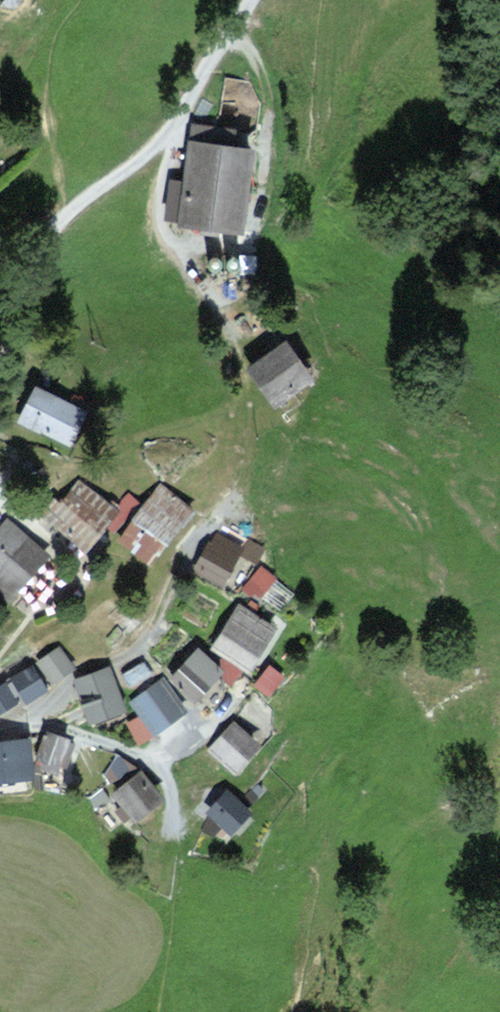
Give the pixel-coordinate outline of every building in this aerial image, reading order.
[(234,134),(192,128),(178,228),(240,236),(251,156),(232,153),(234,134)] [(312,381),(285,346),(247,374),(274,409),(312,381)] [(85,420),(37,393),(21,422),(69,448),(85,420)] [(116,517),(78,487),(61,509),(53,503),(39,520),(85,556),(116,517)] [(192,515),(159,490),(117,545),(150,570),(192,515)] [(4,611),(47,560),(3,523),(0,527),(0,608),(4,611)] [(243,544),(215,531),(192,576),(220,590),(239,552),(243,544)] [(265,549),(249,538),(239,552),(254,563),(265,549)] [(276,579),(259,565),(239,590),(251,600),(256,594),(260,597),(276,579)] [(275,633),(239,611),(213,654),(249,676),(275,633)] [(223,674),(196,652),(168,686),(194,708),(223,674)] [(73,674),(59,653),(38,667),(52,688),(73,674)] [(151,672),(141,657),(120,670),(129,686),(151,672)] [(284,677),(270,666),(253,688),(267,699),(284,677)] [(31,671),(10,684),(23,705),(44,692),(31,671)] [(108,673),(74,685),(89,727),(123,715),(108,673)] [(1,686),(0,687),(0,718),(16,708),(1,686)] [(177,711),(160,690),(139,707),(155,728),(177,711)] [(228,732),(210,753),(237,776),(256,756),(228,732)] [(66,748),(46,741),(38,765),(57,772),(66,748)] [(0,747),(0,786),(33,782),(28,744),(0,747)] [(137,768),(115,755),(101,775),(108,785),(137,768)] [(161,804),(140,779),(116,799),(137,824),(161,804)] [(263,794),(255,786),(237,803),(245,811),(263,794)] [(111,799),(102,789),(88,800),(93,808),(111,799)] [(227,796),(207,816),(229,837),(249,817),(227,796)]
